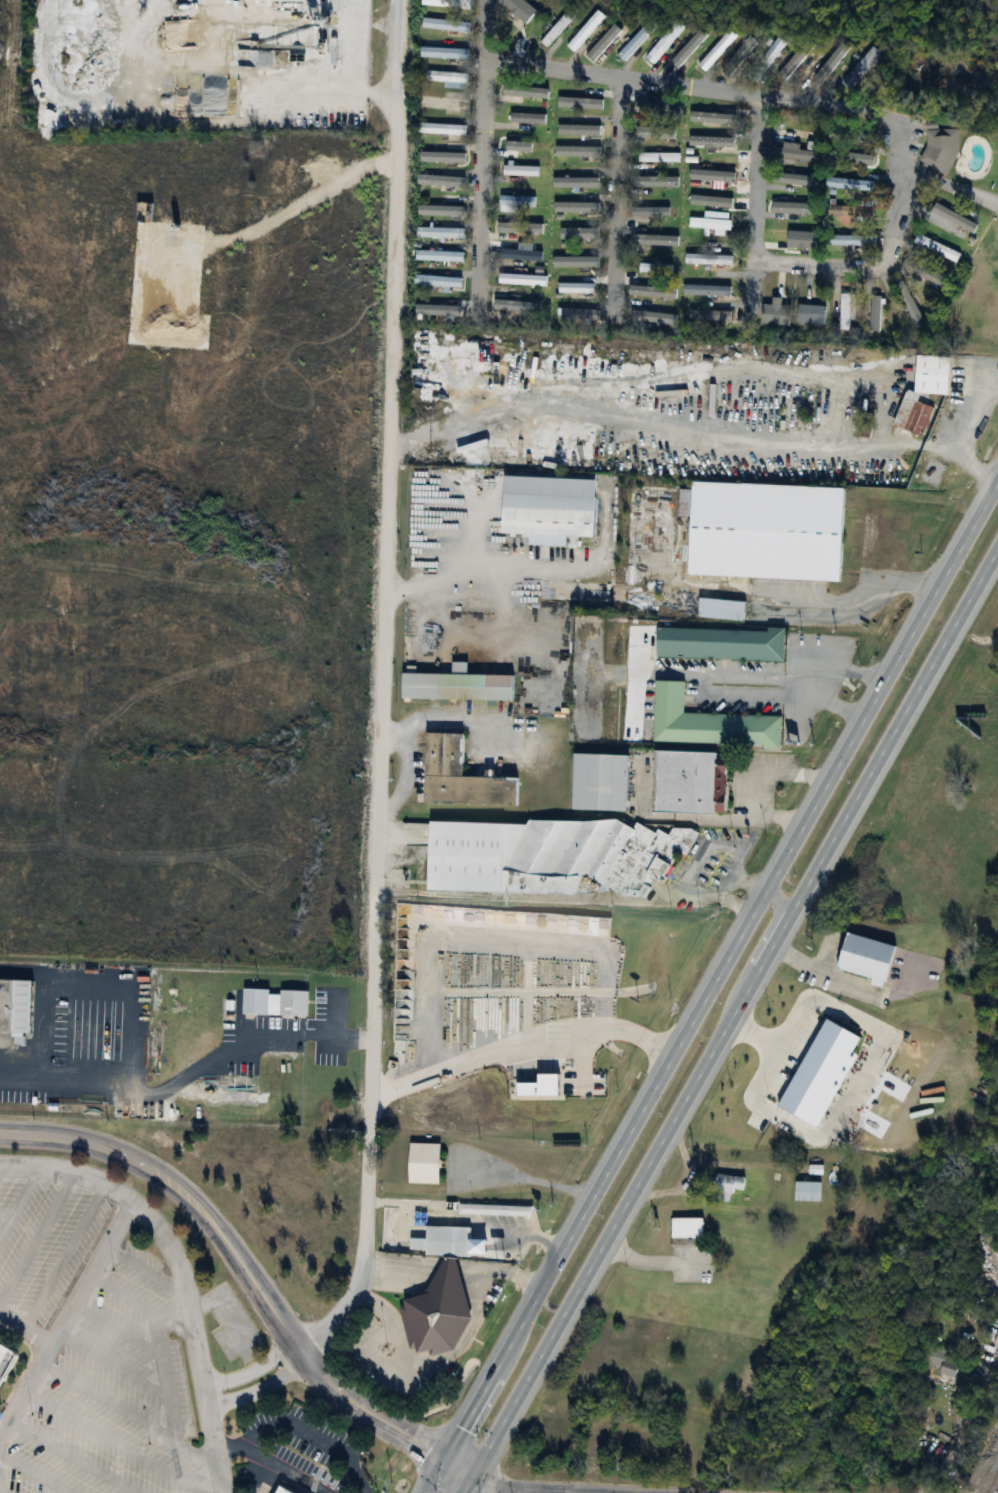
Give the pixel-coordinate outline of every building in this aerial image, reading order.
[(523,0),(499,0),(497,2),(524,25),(536,11),(523,0)] [(605,16),(597,9),(565,45),(573,52),(605,16)] [(572,16),(565,10),(540,43),(548,49),(572,16)] [(625,23),(617,16),(587,52),(595,58),(625,23)] [(421,28),(468,33),(469,23),(422,18),(421,28)] [(682,28),(673,21),(644,57),(653,64),(682,28)] [(696,63),(703,71),(737,37),(729,30),(696,63)] [(766,66),(785,43),(777,37),(758,60),(766,66)] [(809,51),(801,44),(776,74),(784,81),(809,51)] [(839,81),(849,90),(882,55),(872,46),(839,81)] [(419,58),(467,58),(467,48),(419,48),(419,58)] [(832,54),(823,48),(803,79),(811,84),(832,54)] [(425,81),(444,81),(444,89),(465,89),(465,72),(425,72),(425,81)] [(547,99),(548,89),(512,87),(511,97),(547,99)] [(421,108),(463,108),(463,99),(421,99),(421,108)] [(508,123),(544,124),(544,114),(509,113),(508,123)] [(465,124),(418,124),(418,134),(465,134),(465,124)] [(636,128),(636,138),(678,138),(678,128),(636,128)] [(871,131),(838,128),(837,138),(870,141),(871,131)] [(953,129),(923,129),(923,169),(953,169),(953,129)] [(734,137),(699,137),(699,147),(734,147),(734,137)] [(781,147),(770,147),(769,159),(815,162),(816,152),(798,150),(798,143),(782,142),(781,147)] [(597,157),(597,147),(553,146),(553,156),(597,157)] [(871,156),(827,151),(826,160),(870,164),(871,156)] [(637,162),(679,162),(679,153),(637,153),(637,162)] [(687,175),(734,175),(734,165),(687,165),(687,175)] [(537,166),(502,166),(502,176),(537,176),(537,166)] [(416,186),(464,188),(464,177),(416,175),(416,186)] [(872,181),(825,179),(824,188),(872,190),(872,181)] [(534,210),(534,197),(499,197),(499,210),(534,210)] [(976,223),(933,205),(929,214),(971,233),(976,223)] [(871,206),(823,206),(823,216),(871,216),(871,206)] [(677,207),(630,207),(630,218),(677,218),(677,207)] [(703,219),(689,217),(688,227),(714,230),(713,235),(728,236),(729,217),(703,214),(703,219)] [(463,238),(463,229),(416,229),(416,238),(463,238)] [(959,254),(916,235),(912,244),(955,263),(959,254)] [(828,246),(875,246),(875,236),(828,236),(828,246)] [(500,275),(501,260),(540,262),(540,251),(499,250),(498,285),(545,287),(546,276),(500,275)] [(415,261),(462,261),(462,251),(415,251),(415,261)] [(683,265),(732,265),(732,255),(683,255),(683,265)] [(638,273),(671,273),(671,264),(638,264),(638,273)] [(460,277),(413,277),(413,285),(437,286),(437,294),(460,294),(460,277)] [(778,325),(788,326),(789,278),(780,278),(778,325)] [(557,294),(593,294),(593,284),(557,284),(557,294)] [(729,285),(682,285),(682,296),(729,296),(729,285)] [(839,330),(849,330),(849,320),(852,320),(852,293),(839,293),(839,330)] [(869,332),(879,332),(879,296),(869,296),(869,332)] [(542,300),(507,300),(507,309),(542,309),(542,300)] [(823,325),(824,307),(796,305),(795,323),(823,325)] [(416,317),(458,317),(458,306),(416,306),(416,317)] [(598,309),(556,309),(556,323),(598,323),(598,309)] [(729,324),(729,311),(688,311),(688,324),(729,324)] [(678,313),(630,313),(630,324),(678,324),(678,313)] [(915,355),(912,392),(945,394),(948,357),(915,355)] [(905,390),(891,425),(921,437),(932,408),(916,401),(918,395),(905,390)] [(501,476),(499,532),(526,534),(526,545),(564,547),(564,535),(590,537),(593,481),(501,476)] [(689,481),(685,575),(836,582),(841,488),(689,481)] [(696,598),(695,617),(741,621),(742,602),(696,598)] [(655,628),(654,657),(781,662),(783,628),(765,628),(765,631),(655,628)] [(400,673),(399,699),(509,701),(510,675),(400,673)] [(653,681),(651,741),(761,745),(760,749),(778,749),(779,716),(681,713),(682,682),(653,681)] [(423,732),(422,805),(513,806),(513,778),(459,778),(460,733),(423,732)] [(652,751),(650,811),(710,814),(710,811),(721,812),(723,759),(711,759),(711,753),(652,751)] [(571,752),(569,809),(623,811),(625,754),(571,752)] [(426,820),(424,889),(569,894),(575,874),(581,875),(619,894),(644,897),(650,888),(640,882),(644,875),(654,881),(667,864),(674,851),(683,856),(697,833),(690,828),(671,828),(667,835),(656,829),(654,833),(635,822),(632,829),(615,819),(580,821),(526,819),(524,825),(426,820)] [(845,932),(834,967),(881,982),(893,947),(845,932)] [(8,1048),(8,1032),(27,1033),(29,981),(0,980),(0,1048),(8,1048)] [(306,1016),(307,991),(242,989),(241,1014),(306,1016)] [(823,1018),(774,1105),(813,1128),(855,1055),(849,1052),(858,1038),(823,1018)] [(438,1143),(437,1183),(407,1182),(408,1142),(438,1143)] [(744,1178),(715,1172),(709,1198),(728,1202),(732,1187),(741,1190),(744,1178)] [(819,1201),(819,1181),(793,1181),(793,1200),(819,1201)] [(501,1213),(501,1204),(458,1204),(458,1213),(501,1213)] [(702,1217),(670,1217),(670,1237),(702,1237),(702,1217)] [(426,1225),(469,1227),(468,1255),(425,1253),(426,1225)] [(422,1239),(409,1239),(409,1248),(422,1248),(422,1239)] [(397,1307),(408,1349),(412,1347),(414,1353),(426,1350),(428,1356),(450,1350),(469,1318),(453,1259),(442,1258),(422,1293),(401,1299),(402,1305),(397,1307)] [(16,1355),(0,1383),(0,1346),(16,1355)] [(276,1484),(293,1492),(271,1492),(276,1484)]
